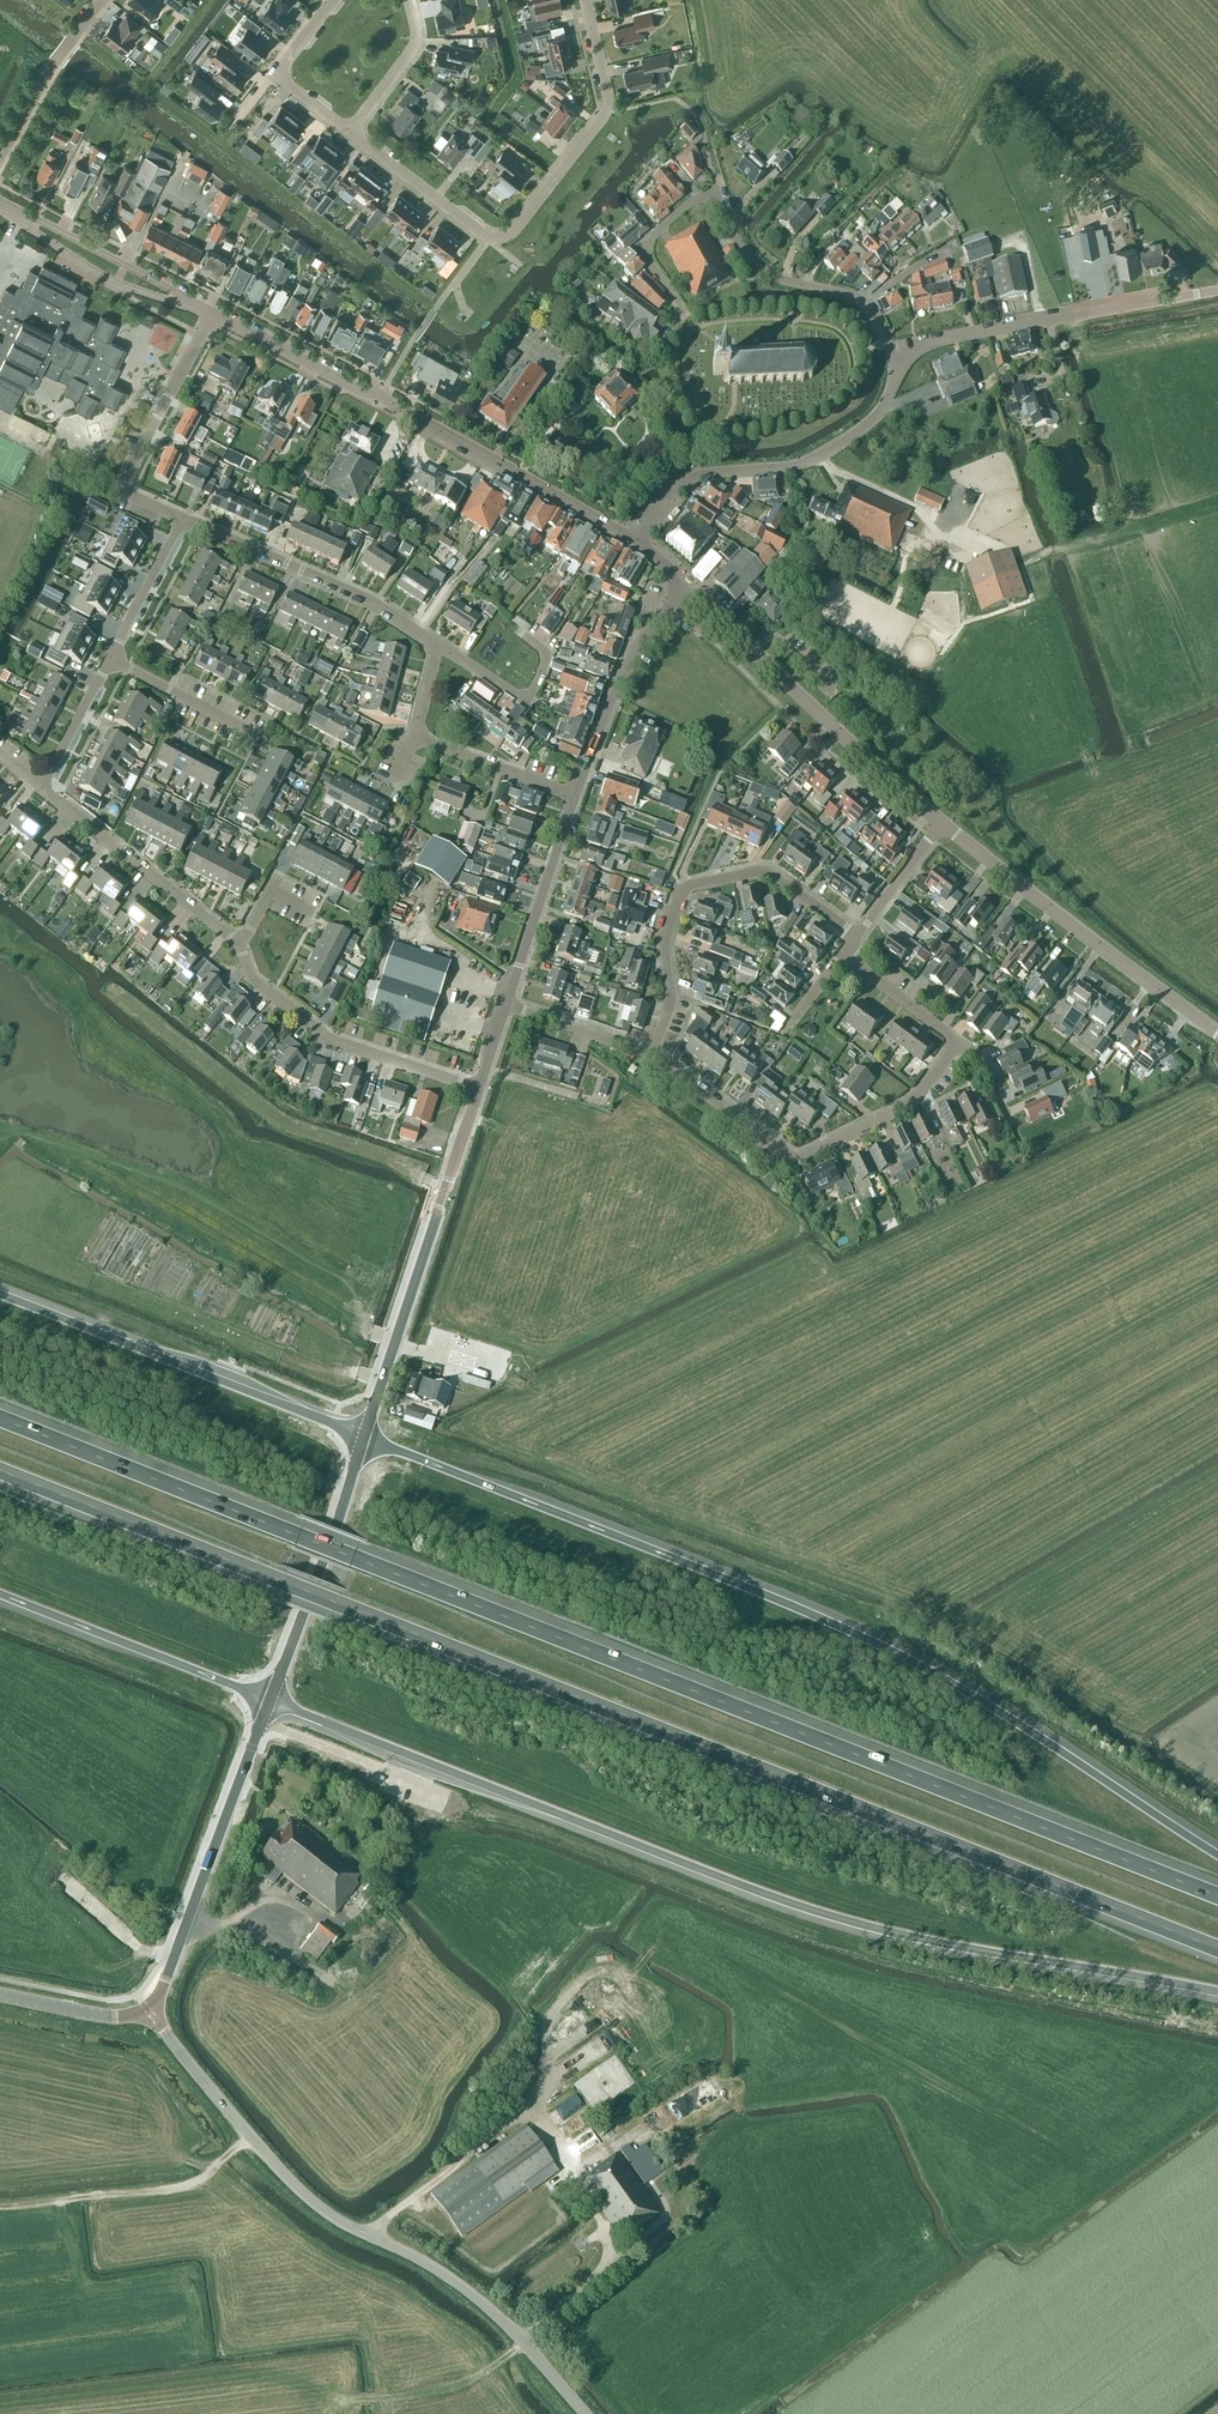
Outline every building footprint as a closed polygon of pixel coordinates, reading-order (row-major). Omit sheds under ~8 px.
[(163,3),(159,0),(129,0),(127,3),(137,10),(138,9),(151,19),(163,3)] [(179,11),(184,5),(177,0),(164,0),(179,11)] [(262,18),(282,33),(293,19),(285,13),(287,10),(289,11),(294,5),(288,0),(280,0),(276,5),(273,3),(262,18)] [(436,16),(440,32),(464,26),(461,10),(460,10),(457,0),(444,0),(441,1),(443,10),(444,10),(445,14),(436,16)] [(562,12),(559,0),(546,0),(533,3),(533,4),(534,3),(537,18),(525,21),(527,29),(548,24),(546,16),(562,12)] [(625,0),(606,0),(609,12),(626,8),(625,0)] [(191,1),(188,6),(193,10),(197,6),(191,1)] [(228,3),(219,15),(229,23),(238,12),(228,3)] [(614,31),(618,48),(641,42),(639,32),(654,28),(650,13),(634,17),(636,26),(614,31)] [(121,24),(119,28),(112,23),(101,37),(122,53),(133,39),(132,38),(141,27),(126,16),(120,24),(121,24)] [(235,44),(258,61),(270,46),(255,34),(261,27),(247,16),(240,24),(247,29),(235,44)] [(169,32),(163,39),(170,44),(175,37),(169,32)] [(547,46),(549,54),(571,49),(567,35),(552,39),(551,32),(535,35),(538,48),(547,46)] [(203,33),(184,58),(193,64),(211,40),(211,39),(206,35),(203,33)] [(515,36),(517,43),(530,41),(528,33),(515,36)] [(495,36),(486,38),(488,48),(497,46),(495,36)] [(158,40),(149,51),(158,57),(166,47),(158,40)] [(473,51),(448,45),(447,52),(437,50),(433,68),(435,68),(434,73),(436,77),(444,79),(448,76),(449,71),(467,76),(473,51)] [(221,66),(214,75),(235,91),(246,76),(229,63),(234,57),(220,46),(210,58),(221,66)] [(559,66),(574,62),(571,49),(549,54),(550,61),(543,63),(546,76),(561,73),(559,66)] [(644,69),(624,74),(628,91),(654,85),(656,93),(657,93),(656,87),(666,85),(662,70),(674,67),(670,53),(642,60),(644,69)] [(212,121),(223,106),(214,99),(219,92),(195,73),(186,85),(200,95),(191,106),(212,121)] [(524,79),(519,86),(525,91),(530,84),(524,79)] [(555,83),(549,90),(561,99),(566,92),(555,83)] [(455,95),(446,88),(439,97),(448,104),(455,95)] [(405,134),(419,115),(418,114),(423,107),(416,102),(419,98),(408,89),(398,103),(404,108),(392,124),(405,134)] [(550,101),(556,105),(550,112),(568,126),(577,115),(553,96),(550,101)] [(267,124),(278,133),(293,114),(281,105),(269,120),(263,116),(252,130),(258,135),(267,124)] [(536,118),(560,137),(568,126),(550,112),(546,118),(540,114),(536,118)] [(292,139),(304,124),(293,114),(278,133),(289,142),(280,153),(287,158),(298,144),(292,139)] [(534,121),(525,133),(532,138),(540,126),(534,121)] [(689,123),(680,130),(685,136),(687,134),(692,139),(699,134),(689,123)] [(70,139),(77,143),(82,132),(75,129),(70,139)] [(57,140),(65,144),(68,138),(63,135),(53,130),(50,137),(57,140)] [(440,135),(433,145),(440,150),(437,155),(453,168),(465,151),(467,150),(474,155),(484,143),(472,134),(465,143),(453,134),(448,141),(440,135)] [(483,140),(490,145),(494,139),(487,134),(483,140)] [(306,141),(290,161),(299,168),(303,163),(306,165),(312,170),(317,163),(332,144),(320,135),(312,145),(306,141)] [(151,142),(133,177),(134,177),(124,196),(122,196),(113,213),(140,227),(170,169),(157,163),(159,158),(155,155),(159,146),(151,142)] [(317,163),(312,170),(319,175),(321,177),(317,182),(327,189),(342,168),(335,164),(344,153),(332,144),(317,163)] [(691,148),(676,161),(693,181),(702,173),(699,157),(691,148)] [(95,149),(93,155),(97,157),(89,171),(76,163),(63,188),(64,189),(65,191),(69,193),(71,192),(74,194),(74,193),(78,195),(83,184),(90,188),(104,161),(104,160),(106,155),(95,149)] [(254,150),(249,157),(255,162),(260,155),(254,150)] [(501,169),(495,177),(498,180),(493,185),(507,197),(512,191),(513,192),(524,178),(513,169),(518,163),(502,152),(494,163),(501,169)] [(44,180),(51,183),(59,167),(51,163),(55,156),(49,153),(45,160),(37,176),(39,177),(38,178),(43,181),(44,180)] [(748,156),(737,169),(754,185),(766,172),(768,169),(772,165),(781,173),(781,174),(792,161),(783,153),(776,160),(773,157),(765,166),(751,153),(748,156)] [(193,163),(186,176),(193,180),(200,166),(193,163)] [(125,166),(116,183),(102,175),(89,201),(90,202),(90,203),(95,205),(96,205),(103,209),(114,188),(123,193),(134,171),(125,166)] [(348,169),(337,183),(344,188),(354,196),(358,191),(371,174),(360,166),(354,174),(348,169)] [(664,169),(652,179),(657,184),(653,187),(652,189),(655,192),(642,203),(659,223),(669,214),(666,211),(685,196),(664,169)] [(298,174),(295,179),(300,184),(304,179),(298,174)] [(358,191),(354,196),(365,203),(372,209),(382,195),(375,190),(381,182),(371,174),(358,191)] [(219,189),(212,202),(224,208),(231,195),(219,189)] [(930,197),(913,213),(923,223),(927,228),(944,212),(940,207),(938,205),(943,200),(935,192),(930,197)] [(620,193),(616,199),(622,206),(627,201),(620,193)] [(326,194),(315,208),(321,213),(333,199),(326,194)] [(385,212),(397,221),(410,204),(398,195),(385,212)] [(317,201),(311,197),(305,204),(312,209),(317,201)] [(815,212),(822,218),(833,205),(824,197),(813,209),(811,207),(807,212),(797,204),(787,216),(786,215),(779,222),(794,235),(815,212)] [(1113,202),(1103,207),(1104,211),(1107,217),(1118,213),(1115,207),(1113,202)] [(142,241),(167,253),(176,236),(154,225),(159,220),(160,221),(164,214),(163,214),(167,206),(161,203),(142,241)] [(397,221),(393,226),(411,239),(422,225),(416,221),(422,213),(410,204),(397,221)] [(896,216),(888,207),(881,214),(889,221),(889,222),(896,216)] [(376,209),(364,223),(372,229),(383,215),(383,214),(376,209)] [(261,210),(255,220),(272,232),(278,222),(261,210)] [(907,211),(892,225),(905,239),(920,225),(907,211)] [(625,224),(628,228),(614,240),(624,251),(638,239),(648,231),(644,226),(646,224),(638,214),(625,224)] [(883,226),(889,221),(881,214),(874,220),(878,225),(880,223),(883,226)] [(192,266),(201,249),(182,239),(185,233),(188,235),(195,220),(186,216),(176,236),(167,253),(192,266)] [(356,216),(345,232),(353,238),(365,223),(356,216)] [(204,248),(207,249),(197,268),(220,280),(230,260),(210,251),(216,240),(218,241),(226,225),(217,221),(204,248)] [(730,246),(722,251),(726,257),(721,259),(701,224),(673,239),(674,241),(665,247),(695,299),(732,278),(725,266),(737,259),(730,246)] [(890,253),(905,239),(892,225),(877,239),(890,253)] [(425,243),(436,251),(449,234),(438,226),(427,240),(421,235),(413,246),(419,251),(425,243)] [(1085,259),(1100,256),(1097,237),(1103,235),(1102,228),(1095,229),(1094,227),(1079,230),(1085,259)] [(287,233),(282,242),(292,248),(297,239),(295,238),(287,233)] [(446,259),(459,242),(449,234),(436,251),(446,259)] [(859,242),(856,246),(866,255),(867,256),(869,253),(880,264),(889,255),(868,235),(864,239),(867,242),(863,246),(859,242)] [(987,241),(962,249),(968,266),(993,258),(987,241)] [(364,247),(371,253),(375,247),(368,242),(364,247)] [(1155,244),(1148,245),(1149,251),(1141,252),(1142,257),(1141,257),(1144,272),(1166,268),(1179,257),(1170,247),(1169,247),(1168,246),(1163,251),(1162,248),(1161,242),(1155,243),(1155,244)] [(846,276),(866,255),(856,246),(849,254),(844,258),(842,256),(848,249),(841,243),(835,250),(823,262),(833,271),(836,268),(846,277),(846,276)] [(625,253),(617,244),(608,253),(616,261),(625,253)] [(912,249),(907,253),(910,258),(916,254),(912,249)] [(1116,253),(1121,277),(1141,273),(1136,249),(1116,253)] [(628,252),(627,251),(625,253),(616,261),(625,270),(624,271),(632,280),(644,267),(636,259),(637,258),(631,252),(628,252)] [(880,264),(869,253),(867,256),(866,255),(846,276),(852,281),(859,274),(857,272),(859,270),(871,282),(879,273),(876,270),(881,265),(880,264)] [(226,283),(241,291),(256,260),(248,256),(242,266),(237,263),(226,283)] [(391,256),(386,262),(392,266),(396,261),(391,256)] [(322,259),(317,267),(322,270),(327,262),(322,259)] [(994,280),(999,300),(999,301),(1026,295),(1019,259),(991,265),(994,280)] [(448,261),(439,272),(446,277),(455,266),(448,261)] [(921,270),(923,274),(924,281),(948,272),(944,262),(921,270)] [(270,281),(273,283),(280,268),(274,264),(267,279),(255,272),(244,292),(260,300),(270,281)] [(59,380),(67,383),(63,392),(79,400),(75,409),(92,417),(97,409),(99,410),(103,402),(117,409),(122,401),(124,402),(129,393),(110,383),(126,350),(110,342),(118,325),(101,316),(97,324),(80,316),(86,305),(83,303),(87,295),(74,288),(76,283),(43,266),(39,274),(30,270),(18,295),(6,289),(0,301),(0,407),(11,412),(26,383),(27,381),(35,385),(43,371),(59,380)] [(290,291),(280,286),(289,269),(282,266),(281,268),(280,268),(273,283),(275,284),(265,303),(280,311),(290,291)] [(949,271),(953,285),(963,282),(960,268),(949,271)] [(324,270),(319,278),(324,280),(328,272),(324,270)] [(631,286),(658,312),(669,302),(662,296),(665,293),(644,272),(631,286)] [(338,274),(335,279),(342,283),(345,278),(338,274)] [(908,287),(911,299),(927,296),(925,288),(924,282),(924,281),(923,274),(921,275),(912,277),(914,286),(908,287)] [(877,281),(881,284),(886,279),(883,275),(877,281)] [(982,279),(978,279),(978,282),(972,284),(976,305),(993,302),(993,301),(999,300),(994,280),(989,281),(989,280),(982,282),(982,279)] [(576,280),(568,289),(574,293),(582,284),(576,280)] [(293,318),(302,300),(301,299),(304,294),(307,288),(299,283),(293,295),(292,294),(283,313),(293,318)] [(316,307),(311,305),(321,286),(315,283),(296,320),(306,325),(316,307)] [(646,340),(652,345),(664,329),(657,324),(661,319),(614,284),(595,309),(642,345),(646,340)] [(948,284),(941,285),(931,287),(930,287),(925,288),(927,296),(929,310),(953,305),(948,284)] [(330,309),(338,294),(328,289),(320,304),(323,305),(310,328),(323,334),(333,315),(329,312),(330,309)] [(890,309),(890,310),(903,303),(897,291),(884,298),(879,301),(886,312),(890,309)] [(583,294),(579,304),(590,308),(593,298),(583,294)] [(913,313),(929,310),(927,296),(911,299),(913,313)] [(350,349),(367,317),(358,312),(352,323),(353,324),(352,327),(337,319),(327,337),(350,349)] [(383,336),(386,331),(403,340),(407,331),(403,329),(404,327),(398,323),(397,325),(386,319),(381,328),(376,337),(375,337),(364,357),(377,364),(388,344),(379,339),(383,336)] [(375,337),(366,332),(363,330),(352,350),(364,357),(375,337)] [(1008,346),(1011,358),(1038,351),(1032,331),(1013,335),(1015,344),(1008,346)] [(780,383),(782,383),(782,381),(790,381),(790,383),(792,383),(792,380),(801,380),(801,382),(803,382),(802,380),(809,377),(810,379),(811,378),(810,376),(813,370),(816,370),(816,369),(814,368),(814,361),(816,360),(816,358),(814,359),(809,354),(811,352),(809,351),(808,353),(801,351),(801,349),(799,349),(799,351),(791,351),(791,349),(789,349),(789,352),(781,352),(781,349),(779,350),(779,352),(771,352),(771,350),(769,350),(769,352),(761,353),(761,350),(759,350),(759,353),(750,353),(750,351),(748,351),(748,353),(739,354),(739,351),(737,351),(737,354),(728,354),(728,351),(726,352),(726,354),(722,354),(722,357),(725,356),(726,361),(712,361),(713,376),(723,376),(723,383),(728,383),(728,386),(729,385),(729,383),(738,383),(738,385),(740,385),(740,383),(749,382),(749,385),(751,385),(751,382),(760,382),(760,384),(762,384),(762,382),(770,381),(770,384),(772,384),(772,381),(780,381),(780,383)] [(972,393),(970,388),(974,387),(967,370),(964,371),(957,355),(932,365),(939,382),(936,383),(943,400),(947,398),(949,403),(972,393)] [(1007,355),(994,358),(998,376),(1016,372),(1014,365),(1010,367),(1007,355)] [(451,384),(458,372),(429,356),(418,375),(435,385),(430,393),(450,404),(458,389),(451,384)] [(231,392),(236,395),(248,371),(232,362),(230,365),(217,358),(208,376),(221,383),(219,386),(224,388),(222,391),(229,395),(231,392)] [(478,415),(506,434),(544,379),(530,369),(528,371),(523,367),(505,393),(503,391),(498,398),(500,399),(496,405),(488,400),(478,415)] [(632,390),(616,374),(592,396),(615,420),(643,393),(636,385),(632,390)] [(999,377),(1002,387),(1009,385),(1006,375),(999,377)] [(553,395),(562,402),(572,387),(564,381),(558,390),(557,389),(553,395)] [(1021,411),(1024,420),(1031,417),(1035,427),(1046,423),(1047,425),(1051,427),(1057,425),(1059,421),(1057,416),(1053,413),(1050,414),(1044,395),(1035,398),(1030,384),(1014,390),(1019,404),(1026,401),(1029,409),(1021,411)] [(278,411),(287,394),(273,386),(269,393),(263,390),(258,400),(272,408),(268,415),(274,418),(278,411)] [(195,402),(208,408),(214,396),(201,390),(195,402)] [(286,428),(280,425),(274,436),(285,442),(296,421),(310,429),(316,419),(311,416),(315,408),(301,400),(294,415),(293,414),(286,428)] [(228,413),(239,419),(245,408),(233,402),(228,413)] [(200,421),(188,414),(181,426),(204,438),(207,433),(200,430),(200,431),(196,429),(200,421)] [(274,436),(280,425),(268,418),(262,430),(274,436)] [(201,444),(204,438),(181,426),(174,438),(187,445),(192,437),(195,439),(195,440),(201,444)] [(365,456),(370,459),(379,443),(351,427),(342,443),(347,446),(341,456),(344,458),(329,485),(358,501),(377,468),(363,460),(365,456)] [(229,451),(223,462),(240,470),(245,459),(229,451)] [(200,460),(213,466),(217,459),(204,452),(200,460)] [(180,459),(167,453),(161,466),(185,477),(188,471),(181,468),(181,466),(178,465),(180,459)] [(194,472),(207,478),(213,467),(200,460),(194,472)] [(182,482),(185,477),(161,466),(155,478),(168,485),(172,476),(176,478),(176,479),(182,482)] [(399,487),(406,491),(410,485),(455,510),(466,492),(420,466),(414,478),(406,474),(399,487)] [(206,479),(188,471),(185,477),(182,482),(182,483),(201,491),(206,479)] [(508,499),(513,502),(520,490),(496,477),(490,488),(481,483),(482,480),(475,476),(468,489),(474,493),(461,516),(481,528),(489,533),(505,506),(504,505),(508,499)] [(754,501),(779,499),(778,490),(777,477),(752,479),(754,501)] [(709,479),(696,496),(719,513),(729,521),(733,516),(726,511),(725,513),(724,512),(721,510),(722,509),(728,500),(739,508),(739,507),(744,500),(747,497),(735,488),(730,495),(709,479)] [(202,493),(209,496),(215,483),(208,480),(202,493)] [(217,494),(210,508),(225,515),(232,500),(224,497),(230,484),(223,481),(217,494)] [(839,529),(891,553),(910,512),(847,483),(842,495),(841,494),(835,509),(814,500),(808,512),(840,526),(839,529)] [(167,486),(164,491),(169,494),(173,488),(167,486)] [(944,500),(919,489),(914,502),(939,513),(944,500)] [(245,491),(240,504),(232,500),(225,515),(239,521),(251,494),(245,491)] [(501,522),(493,534),(499,538),(507,526),(510,522),(521,528),(522,526),(537,500),(520,491),(501,522)] [(256,496),(251,494),(239,521),(250,526),(257,511),(250,509),(256,496)] [(92,497),(87,507),(96,512),(101,502),(92,497)] [(727,531),(731,524),(695,498),(685,511),(708,529),(713,521),(727,531)] [(744,500),(739,507),(743,510),(748,503),(744,500)] [(532,529),(522,543),(523,544),(526,546),(532,537),(533,537),(534,535),(536,531),(540,534),(546,524),(555,511),(537,501),(524,523),(532,529)] [(266,516),(257,511),(250,526),(268,533),(274,519),(279,506),(272,502),(266,516)] [(775,532),(785,512),(774,507),(764,526),(775,532)] [(555,511),(546,524),(555,530),(564,516),(555,511)] [(308,512),(301,526),(300,529),(294,526),(286,542),(300,548),(307,531),(314,515),(308,512)] [(435,513),(429,523),(437,527),(440,523),(443,517),(435,513)] [(313,553),(320,537),(311,533),(312,531),(313,531),(319,517),(314,515),(307,531),(300,548),(313,553)] [(689,515),(665,542),(690,564),(716,533),(712,530),(710,532),(689,515)] [(555,530),(546,545),(560,553),(577,524),(564,516),(555,530)] [(121,544),(138,553),(139,554),(146,540),(134,534),(138,525),(123,517),(111,539),(121,544)] [(989,543),(996,531),(981,521),(973,532),(989,543)] [(79,524),(72,538),(79,542),(81,543),(88,529),(86,528),(79,524)] [(328,537),(333,540),(334,540),(340,527),(333,524),(328,537)] [(363,524),(360,531),(368,535),(366,538),(373,542),(379,531),(371,528),(363,524)] [(559,556),(571,563),(590,531),(578,524),(559,556)] [(766,530),(756,525),(750,537),(760,542),(766,530)] [(339,565),(346,549),(337,545),(339,542),(339,543),(345,529),(340,527),(334,540),(333,540),(332,543),(333,543),(326,559),(339,565)] [(580,568),(599,536),(590,531),(571,563),(580,568)] [(735,602),(753,582),(763,571),(764,572),(781,554),(788,541),(768,531),(762,544),(749,558),(743,552),(714,582),(735,602)] [(361,535),(353,532),(348,543),(356,546),(361,535)] [(451,546),(454,539),(443,534),(439,540),(451,546)] [(532,537),(526,546),(534,551),(541,540),(537,538),(534,535),(533,537),(532,537)] [(326,559),(333,543),(332,543),(320,537),(313,553),(326,559)] [(387,538),(379,551),(384,555),(393,542),(387,538)] [(591,577),(596,570),(611,544),(601,538),(585,564),(591,567),(587,575),(591,577)] [(139,555),(139,554),(138,553),(121,544),(111,539),(100,562),(115,570),(119,561),(132,567),(139,555)] [(415,547),(405,540),(399,550),(409,557),(415,547)] [(383,557),(373,572),(385,580),(395,565),(387,560),(390,556),(391,557),(398,545),(393,541),(393,542),(384,555),(383,557)] [(719,554),(729,563),(740,550),(730,543),(719,554)] [(601,578),(604,580),(611,566),(612,567),(622,550),(611,544),(596,570),(591,577),(599,582),(601,578)] [(361,564),(373,572),(383,557),(370,549),(361,564)] [(616,573),(613,579),(617,581),(633,555),(624,550),(612,571),(616,573)] [(982,613),(1027,597),(1011,551),(966,567),(982,613)] [(228,566),(203,552),(195,567),(213,577),(218,566),(226,571),(228,566)] [(77,555),(73,562),(87,569),(91,562),(77,555)] [(631,589),(646,563),(633,555),(617,581),(631,589)] [(479,562),(463,582),(472,589),(488,569),(479,562)] [(557,573),(562,577),(568,567),(563,563),(557,573)] [(108,583),(113,574),(95,565),(90,574),(93,576),(86,588),(114,603),(121,589),(108,583)] [(437,566),(430,577),(442,584),(449,574),(437,566)] [(220,581),(213,577),(195,567),(187,583),(205,592),(210,582),(218,586),(220,581)] [(397,588),(421,604),(433,587),(408,571),(397,588)] [(245,605),(250,607),(254,599),(263,581),(247,573),(238,592),(249,597),(245,605)] [(596,589),(601,591),(606,581),(601,579),(596,589)] [(278,588),(263,581),(254,599),(264,604),(261,612),(266,615),(278,588)] [(608,595),(611,590),(613,591),(615,586),(606,581),(601,591),(608,595)] [(212,596),(205,592),(187,583),(178,598),(196,608),(202,597),(210,601),(212,596)] [(624,603),(629,593),(615,586),(613,591),(611,590),(608,595),(624,603)] [(745,595),(753,603),(760,595),(752,587),(745,595)] [(107,616),(114,603),(86,588),(81,597),(77,595),(70,608),(89,618),(94,610),(107,616)] [(46,589),(42,597),(51,601),(54,594),(46,589)] [(547,605),(552,609),(564,593),(558,589),(547,605)] [(293,628),(296,620),(305,601),(289,594),(280,612),(291,617),(288,625),(293,628)] [(768,596),(757,607),(774,623),(785,611),(768,596)] [(42,597),(38,605),(46,610),(51,601),(42,597)] [(308,635),(312,627),(321,609),(305,601),(296,620),(307,625),(303,633),(308,635)] [(474,628),(480,632),(488,620),(482,616),(480,618),(456,603),(445,620),(469,635),(474,628)] [(482,613),(491,619),(497,611),(488,605),(482,613)] [(614,638),(623,641),(634,613),(620,608),(611,633),(616,635),(614,638)] [(327,635),(336,616),(321,609),(312,627),(322,632),(318,640),(323,642),(327,635)] [(198,625),(172,611),(164,627),(182,636),(187,626),(195,630),(198,625)] [(539,627),(549,634),(559,621),(549,614),(539,627)] [(88,652),(95,638),(83,632),(87,623),(72,615),(60,637),(88,652)] [(339,650),(352,624),(336,616),(327,635),(338,640),(334,648),(339,650)] [(609,639),(610,636),(606,635),(610,624),(597,619),(594,626),(589,639),(603,644),(607,645),(609,639)] [(264,627),(256,623),(250,636),(258,640),(264,627)] [(566,625),(558,639),(564,643),(562,649),(568,650),(569,646),(571,643),(577,631),(566,625)] [(182,636),(164,627),(156,642),(174,652),(179,641),(187,645),(189,640),(182,636)] [(580,628),(574,642),(584,647),(591,633),(580,628)] [(352,645),(360,649),(367,635),(359,631),(352,645)] [(81,665),(88,652),(60,637),(53,650),(51,648),(45,659),(63,668),(68,659),(81,665)] [(616,661),(622,644),(609,639),(607,645),(603,644),(599,654),(616,661)] [(208,640),(195,666),(210,674),(220,656),(209,650),(213,643),(208,640)] [(31,645),(26,653),(39,660),(43,652),(31,645)] [(374,655),(373,660),(381,662),(401,667),(405,650),(386,645),(383,657),(374,655)] [(575,645),(573,652),(586,657),(588,649),(575,645)] [(228,651),(224,648),(220,656),(210,674),(225,682),(235,664),(224,658),(228,651)] [(562,649),(560,656),(570,657),(572,650),(568,650),(565,649),(562,649)] [(311,655),(301,650),(295,662),(305,667),(311,655)] [(244,659),(239,656),(235,664),(225,682),(241,690),(250,672),(240,666),(244,659)] [(580,663),(577,669),(584,671),(608,681),(614,665),(590,656),(586,665),(580,663)] [(283,665),(270,658),(267,663),(281,670),(283,665)] [(553,661),(550,669),(563,674),(559,687),(598,701),(605,684),(587,677),(582,676),(584,671),(577,669),(567,665),(566,666),(553,661)] [(401,667),(381,662),(378,674),(370,672),(369,677),(377,679),(397,684),(401,667)] [(267,704),(277,686),(276,686),(280,679),(276,677),(272,684),(266,680),(270,673),(265,670),(252,696),(267,704)] [(301,680),(307,684),(312,675),(305,671),(301,680)] [(40,682),(37,687),(45,691),(63,700),(71,685),(53,675),(47,686),(40,682)] [(285,681),(280,678),(280,679),(276,686),(277,686),(267,704),(282,712),(292,694),(281,688),(285,681)] [(377,679),(374,690),(366,688),(364,694),(373,696),(393,701),(397,684),(377,679)] [(471,690),(486,701),(493,690),(478,680),(471,690)] [(319,693),(326,696),(332,685),(325,682),(319,693)] [(301,689),(296,686),(292,694),(282,712),(298,720),(307,702),(297,696),(301,689)] [(45,691),(39,701),(32,697),(29,702),(37,706),(55,716),(63,700),(45,691)] [(356,694),(349,692),(345,703),(352,705),(356,694)] [(149,705),(128,694),(121,708),(142,719),(144,716),(148,708),(158,714),(161,708),(150,702),(149,705)] [(460,707),(482,723),(491,711),(468,694),(460,707)] [(555,706),(552,713),(566,719),(566,718),(568,719),(569,718),(590,727),(598,702),(577,694),(570,712),(564,710),(555,706)] [(393,701),(373,696),(370,707),(361,705),(360,711),(388,718),(393,701)] [(334,716),(323,711),(327,703),(322,700),(309,726),(324,734),(334,716)] [(166,705),(161,716),(168,719),(173,709),(166,705)] [(24,713),(21,718),(29,722),(47,731),(55,716),(37,706),(31,717),(24,713)] [(513,727),(524,711),(516,706),(509,716),(502,711),(498,716),(491,711),(482,723),(504,739),(513,727)] [(144,716),(142,719),(121,708),(114,722),(135,733),(141,722),(151,727),(154,722),(144,716)] [(334,716),(324,734),(340,742),(349,724),(339,719),(343,711),(338,709),(334,716)] [(358,719),(353,717),(349,724),(340,742),(355,751),(365,733),(354,727),(358,719)] [(561,724),(555,739),(562,741),(581,749),(590,728),(568,719),(566,718),(566,719),(563,725),(561,724)] [(619,769),(644,780),(665,733),(636,720),(625,746),(625,747),(621,758),(623,759),(619,769)] [(39,746),(47,731),(29,722),(23,732),(16,728),(13,733),(39,746)] [(534,728),(526,723),(521,729),(530,735),(531,733),(534,728)] [(536,725),(534,728),(531,733),(546,743),(551,734),(536,725)] [(513,727),(504,739),(519,749),(520,747),(526,751),(533,742),(513,727)] [(129,743),(108,732),(101,746),(122,757),(123,755),(128,746),(138,752),(141,747),(130,741),(129,743)] [(799,765),(791,758),(800,747),(783,733),(769,750),(785,764),(779,770),(788,778),(799,765)] [(562,741),(558,750),(577,759),(581,749),(562,741)] [(173,772),(171,770),(182,749),(168,742),(157,763),(168,769),(162,780),(168,782),(173,772)] [(123,755),(122,757),(101,746),(94,760),(115,771),(116,768),(121,760),(131,765),(134,760),(123,755)] [(182,749),(171,770),(173,772),(181,776),(176,787),(181,789),(187,779),(184,777),(195,756),(182,749)] [(293,761),(273,750),(266,763),(287,774),(287,773),(291,766),(300,770),(303,765),(294,760),(293,761)] [(312,762),(320,766),(326,756),(318,752),(312,762)] [(198,784),(209,763),(195,756),(184,777),(187,779),(195,783),(189,794),(195,797),(200,786),(198,784)] [(116,768),(115,771),(94,760),(87,773),(108,784),(109,782),(114,774),(124,779),(127,774),(116,768)] [(212,791),(223,771),(209,763),(198,784),(200,786),(208,790),(203,801),(208,804),(214,792),(212,791)] [(296,778),(287,773),(287,774),(266,763),(259,776),(280,787),(281,786),(285,778),(293,783),(296,778)] [(807,784),(813,789),(828,771),(819,763),(807,776),(802,772),(793,782),(802,790),(807,784)] [(133,769),(130,775),(137,779),(140,773),(133,769)] [(149,769),(145,776),(151,779),(155,772),(149,769)] [(826,793),(838,779),(828,771),(813,789),(819,794),(814,800),(823,808),(832,797),(826,793)] [(109,782),(108,784),(87,773),(79,787),(101,798),(107,787),(117,793),(120,787),(109,782)] [(325,774),(321,780),(329,785),(333,779),(325,774)] [(637,796),(634,795),(637,787),(637,785),(608,775),(601,796),(633,807),(637,796)] [(281,786),(280,787),(259,776),(252,789),(273,800),(274,798),(278,791),(286,796),(289,790),(281,786)] [(324,818),(322,822),(330,826),(336,815),(340,806),(339,806),(350,785),(337,778),(326,799),(335,803),(330,812),(326,820),(324,818)] [(453,779),(451,781),(451,783),(441,780),(433,801),(434,802),(432,808),(447,814),(449,807),(460,811),(468,790),(459,786),(460,785),(460,783),(459,781),(457,779),(455,779),(453,779)] [(306,783),(303,789),(310,792),(313,787),(306,783)] [(127,784),(124,789),(130,793),(133,787),(127,784)] [(508,797),(517,800),(514,808),(536,816),(543,796),(523,789),(522,794),(510,790),(511,788),(502,784),(495,804),(504,807),(508,797)] [(350,785),(339,806),(340,806),(348,810),(343,819),(348,822),(353,813),(351,812),(363,791),(350,785)] [(637,787),(634,795),(637,796),(641,797),(644,789),(637,787)] [(280,808),(283,803),(274,798),(273,800),(252,789),(245,801),(266,812),(267,811),(271,804),(280,808)] [(121,790),(116,799),(123,803),(128,793),(121,790)] [(157,790),(154,797),(158,799),(162,793),(157,790)] [(136,803),(125,824),(139,831),(150,810),(148,808),(139,804),(145,793),(140,791),(134,802),(136,803)] [(363,791),(351,812),(353,813),(360,817),(356,826),(361,828),(366,820),(364,819),(375,798),(363,791)] [(659,805),(673,811),(678,796),(665,791),(659,805)] [(834,820),(841,813),(847,818),(862,799),(853,791),(841,805),(836,800),(825,813),(834,820)] [(708,825),(725,833),(734,813),(722,807),(726,798),(714,793),(708,807),(715,810),(708,825)] [(85,794),(80,804),(97,813),(102,803),(85,794)] [(153,838),(164,817),(161,815),(153,811),(158,800),(153,798),(148,808),(150,810),(139,831),(153,838)] [(375,798),(364,819),(366,820),(373,824),(369,832),(374,835),(378,837),(382,828),(379,826),(378,825),(388,805),(375,798)] [(860,821),(872,808),(862,799),(847,818),(853,823),(848,829),(857,837),(866,826),(860,821)] [(595,815),(620,823),(623,816),(614,813),(617,805),(600,800),(595,815)] [(267,811),(266,812),(245,801),(238,814),(245,818),(241,825),(251,830),(255,823),(259,826),(264,816),(273,821),(276,816),(267,811)] [(750,809),(746,818),(734,813),(725,833),(741,841),(751,820),(755,812),(759,803),(754,801),(751,810),(750,809)] [(298,802),(294,809),(299,812),(303,805),(298,802)] [(796,809),(786,802),(774,819),(784,826),(796,809)] [(195,809),(184,803),(180,809),(192,815),(195,809)] [(161,815),(164,817),(153,838),(166,845),(177,824),(174,822),(166,818),(172,808),(167,805),(161,815)] [(498,812),(506,815),(508,809),(500,806),(498,812)] [(19,835),(34,816),(22,807),(10,822),(4,818),(0,823),(0,835),(2,837),(10,828),(19,835)] [(185,815),(180,812),(174,822),(177,824),(166,845),(180,852),(191,831),(180,825),(185,815)] [(759,848),(772,819),(755,812),(751,820),(741,841),(759,848)] [(509,830),(529,837),(534,820),(514,813),(509,830)] [(796,813),(792,819),(796,822),(799,821),(802,817),(796,813)] [(46,826),(34,816),(19,835),(29,843),(21,852),(30,859),(40,846),(34,841),(46,826)] [(201,827),(208,831),(213,820),(206,816),(201,827)] [(586,842),(608,849),(616,824),(595,817),(586,842)] [(860,839),(875,852),(896,828),(886,820),(875,833),(869,829),(860,839)] [(486,823),(481,838),(485,840),(486,840),(523,853),(528,839),(508,832),(508,833),(503,831),(496,835),(489,832),(492,825),(486,823)] [(236,830),(223,824),(218,832),(232,839),(236,830)] [(340,824),(336,830),(342,833),(345,827),(340,824)] [(460,847),(472,852),(481,829),(469,825),(460,847)] [(298,827),(289,843),(296,847),(305,830),(298,827)] [(625,827),(620,841),(644,849),(648,835),(625,827)] [(894,850),(905,836),(896,828),(876,852),(882,857),(881,857),(890,865),(892,863),(897,866),(904,858),(894,850)] [(281,829),(277,836),(284,839),(288,832),(281,829)] [(315,851),(304,871),(317,878),(328,857),(326,856),(319,853),(323,844),(324,844),(330,831),(325,829),(318,841),(314,850),(315,851)] [(787,855),(783,860),(795,868),(807,851),(806,850),(810,844),(804,840),(806,838),(795,830),(787,841),(794,846),(787,855)] [(302,844),(291,865),(304,871),(315,851),(314,850),(306,846),(311,837),(305,834),(301,844),(302,844)] [(196,848),(185,868),(199,876),(210,854),(207,853),(199,849),(205,838),(199,835),(193,847),(196,848)] [(49,859),(59,867),(74,848),(61,838),(49,853),(44,849),(33,862),(42,868),(49,859)] [(847,838),(842,845),(847,848),(852,842),(847,838)] [(415,867),(448,887),(465,860),(432,840),(415,867)] [(212,883),(223,861),(221,860),(225,852),(217,848),(218,845),(213,842),(207,853),(210,854),(199,876),(212,883)] [(861,851),(854,844),(849,850),(856,857),(861,851)] [(381,845),(378,852),(386,856),(390,849),(381,845)] [(502,850),(503,848),(495,846),(491,858),(494,859),(518,867),(522,857),(502,850)] [(86,858),(74,848),(59,867),(68,874),(61,884),(69,890),(79,877),(74,873),(86,858)] [(624,858),(620,857),(611,854),(605,855),(584,848),(580,862),(610,872),(612,868),(614,861),(618,863),(623,864),(624,858)] [(807,851),(795,868),(806,876),(816,862),(823,867),(831,855),(820,848),(814,856),(807,851)] [(221,860),(223,861),(212,883),(226,890),(237,868),(234,867),(226,863),(232,852),(226,849),(225,852),(221,860)] [(328,857),(317,878),(329,885),(338,869),(340,864),(339,863),(332,859),(336,852),(330,849),(326,856),(328,857)] [(338,869),(329,885),(342,892),(349,895),(350,895),(360,875),(353,871),(344,866),(349,857),(344,855),(339,863),(340,864),(338,869)] [(240,856),(234,867),(237,868),(226,890),(240,897),(251,876),(240,870),(245,859),(240,856)] [(488,857),(483,870),(485,871),(484,873),(493,876),(493,877),(500,879),(500,877),(513,881),(518,867),(494,859),(491,858),(488,857)] [(828,888),(840,896),(852,879),(845,874),(851,866),(840,858),(832,869),(838,874),(828,888)] [(860,868),(863,864),(857,859),(853,864),(860,868)] [(467,861),(464,871),(469,873),(473,863),(467,861)] [(471,872),(480,874),(482,866),(473,863),(471,872)] [(863,864),(860,868),(866,873),(869,868),(863,864)] [(92,887),(102,894),(116,875),(104,866),(92,881),(86,877),(76,889),(84,896),(92,887)] [(598,872),(578,866),(573,881),(593,888),(598,872)] [(924,895),(929,889),(936,894),(950,876),(939,868),(928,882),(922,877),(914,887),(924,895)] [(651,876),(649,884),(661,888),(665,874),(656,871),(654,878),(651,876)] [(402,882),(415,890),(420,882),(409,874),(402,882)] [(501,905),(506,889),(461,874),(458,884),(475,889),(476,886),(480,887),(477,897),(501,905)] [(117,900),(129,885),(116,875),(102,894),(111,902),(104,911),(112,918),(122,905),(117,900)] [(865,876),(859,884),(852,879),(840,896),(851,904),(861,890),(867,894),(875,883),(865,876)] [(950,898),(960,884),(950,876),(936,894),(942,900),(938,905),(950,915),(958,904),(950,898)] [(363,877),(359,885),(367,889),(371,881),(363,877)] [(612,877),(607,891),(618,894),(623,880),(612,877)] [(253,880),(251,885),(257,888),(260,884),(253,880)] [(593,888),(573,881),(568,897),(588,903),(593,888)] [(755,925),(752,911),(762,909),(757,888),(742,891),(746,912),(739,913),(742,928),(755,925)] [(625,890),(612,930),(629,936),(633,923),(640,926),(646,910),(639,908),(643,894),(639,892),(638,894),(625,890)] [(58,894),(54,900),(60,904),(64,899),(58,894)] [(604,908),(616,912),(620,898),(609,894),(604,908)] [(594,905),(588,903),(568,897),(563,913),(583,919),(585,910),(592,912),(594,905)] [(700,902),(694,917),(714,925),(721,927),(724,918),(729,920),(733,908),(727,905),(729,900),(720,897),(718,902),(715,908),(700,902)] [(765,901),(770,922),(785,919),(780,898),(765,901)] [(476,934),(476,933),(490,938),(499,910),(467,899),(463,909),(462,909),(456,927),(476,934)] [(975,906),(969,901),(954,921),(963,927),(969,919),(980,926),(993,909),(980,900),(975,906)] [(129,921),(138,929),(153,910),(141,901),(129,916),(123,911),(113,924),(121,931),(129,921)] [(908,909),(898,922),(916,934),(921,927),(929,933),(933,927),(937,922),(925,913),(921,919),(908,909)] [(153,935),(165,920),(153,910),(138,929),(148,937),(141,946),(149,953),(159,940),(153,935)] [(388,922),(406,929),(411,917),(393,910),(388,922)] [(40,912),(34,920),(43,928),(49,920),(40,912)] [(938,919),(945,924),(949,919),(942,914),(938,919)] [(781,929),(787,933),(798,919),(792,915),(781,929)] [(793,927),(799,932),(808,920),(802,916),(793,927)] [(611,923),(596,918),(592,928),(607,934),(611,923)] [(991,928),(982,940),(980,939),(974,946),(981,952),(987,944),(988,945),(993,938),(1004,947),(1018,929),(1006,920),(997,933),(991,928)] [(698,924),(693,938),(712,946),(710,952),(732,960),(733,961),(741,964),(744,956),(736,953),(735,953),(719,947),(721,941),(720,941),(715,939),(718,931),(698,924)] [(817,924),(808,937),(825,949),(834,937),(817,924)] [(349,936),(329,925),(322,938),(343,949),(343,948),(347,941),(356,945),(359,940),(350,935),(349,936)] [(94,928),(92,931),(99,937),(101,934),(94,928)] [(566,928),(561,942),(587,950),(589,945),(581,943),(578,942),(581,933),(566,928)] [(754,938),(752,929),(744,930),(746,940),(754,938)] [(102,935),(97,941),(105,947),(109,941),(107,939),(108,939),(110,936),(105,932),(102,935)] [(165,957),(175,964),(190,946),(177,936),(171,943),(166,939),(150,960),(158,966),(165,957)] [(906,946),(893,937),(884,950),(901,962),(910,950),(917,955),(922,949),(911,940),(906,946)] [(343,949),(322,938),(315,951),(336,962),(337,961),(341,953),(349,958),(352,953),(343,948),(343,949)] [(782,941),(777,948),(784,953),(795,961),(797,963),(802,957),(803,957),(805,957),(806,957),(816,964),(825,952),(808,939),(802,947),(797,943),(793,949),(782,941)] [(561,942),(557,955),(578,962),(583,964),(586,955),(587,950),(561,942)] [(367,1023),(424,1042),(428,1031),(450,962),(394,944),(371,1012),(367,1023)] [(1008,952),(997,966),(1001,970),(1012,979),(1021,968),(1028,973),(1042,954),(1030,944),(1024,952),(1018,948),(1013,955),(1012,956),(1008,952)] [(190,971),(202,955),(190,946),(175,964),(185,972),(177,981),(185,988),(196,975),(190,971)] [(944,946),(933,961),(939,965),(930,977),(943,987),(957,968),(950,962),(956,955),(944,946)] [(922,950),(917,957),(925,963),(930,956),(922,950)] [(337,961),(336,962),(315,951),(308,964),(329,975),(330,973),(334,966),(343,971),(345,965),(337,961)] [(790,969),(795,961),(784,953),(778,961),(781,963),(772,976),(795,993),(804,980),(790,969)] [(599,954),(595,967),(602,970),(606,957),(599,954)] [(640,958),(626,954),(620,971),(630,974),(627,986),(642,990),(649,968),(637,965),(640,958)] [(131,959),(130,960),(136,965),(137,964),(140,961),(133,956),(131,959)] [(716,971),(726,975),(729,967),(699,956),(694,970),(714,978),(716,971)] [(1045,986),(1052,991),(1066,972),(1054,963),(1042,978),(1036,974),(1025,989),(1036,997),(1045,986)] [(194,994),(207,1004),(221,986),(214,980),(219,973),(208,964),(197,978),(203,983),(194,994)] [(330,973),(329,975),(308,964),(301,977),(322,988),(327,979),(336,983),(339,978),(330,973)] [(587,965),(584,972),(599,977),(602,970),(595,967),(587,965)] [(739,972),(757,978),(759,971),(742,965),(739,972)] [(971,984),(976,988),(985,976),(973,968),(968,975),(961,970),(947,989),(959,999),(971,984)] [(567,976),(552,971),(547,985),(574,994),(579,995),(581,990),(568,986),(568,985),(565,984),(567,976)] [(599,978),(578,971),(575,979),(589,984),(589,986),(595,988),(599,978)] [(699,977),(693,992),(696,993),(704,996),(701,1003),(705,1004),(724,1011),(728,1013),(733,1000),(729,998),(728,998),(724,996),(727,988),(719,985),(699,977)] [(766,984),(762,990),(786,1008),(795,995),(778,982),(773,989),(766,984)] [(1068,997),(1077,1003),(1070,1013),(1061,1025),(1067,1030),(1064,1035),(1070,1039),(1077,1028),(1088,1014),(1100,998),(1078,982),(1068,997)] [(338,983),(329,1000),(338,1005),(347,988),(338,983)] [(572,999),(574,994),(547,985),(543,999),(558,1004),(561,995),(572,999)] [(599,985),(597,991),(606,994),(608,988),(599,985)] [(986,985),(982,990),(987,994),(991,989),(986,985)] [(232,1005),(223,1016),(235,1026),(237,1024),(243,1029),(246,1025),(247,1026),(255,1016),(248,1010),(250,1008),(242,1002),(248,996),(236,986),(230,994),(225,1000),(232,1005)] [(754,986),(749,993),(764,1004),(769,998),(754,986)] [(616,990),(612,1004),(632,1010),(627,1025),(642,1030),(649,1008),(638,1004),(640,997),(616,990)] [(972,1019),(967,1025),(980,1034),(993,1017),(985,1011),(988,1007),(983,1003),(986,999),(980,995),(966,1014),(972,1019)] [(594,1001),(581,997),(577,1009),(590,1013),(594,1001)] [(1102,999),(1089,1016),(1097,1023),(1090,1032),(1097,1037),(1102,1030),(1108,1035),(1123,1015),(1102,999)] [(169,1001),(164,1007),(170,1012),(175,1005),(169,1001)] [(223,1002),(217,1009),(224,1015),(230,1006),(224,1002),(224,1001),(224,1002),(223,1002)] [(846,1023),(857,1031),(870,1014),(866,1011),(870,1007),(862,1001),(846,1023)] [(777,1009),(772,1015),(781,1023),(786,1017),(777,1009)] [(686,1050),(698,1059),(712,1040),(704,1034),(715,1018),(704,1010),(685,1035),(693,1041),(686,1050)] [(874,1016),(870,1014),(857,1031),(868,1040),(884,1018),(877,1012),(874,1016)] [(246,1045),(258,1055),(273,1037),(265,1031),(271,1025),(259,1015),(248,1029),(255,1034),(246,1045)] [(996,1041),(1006,1028),(1011,1032),(1017,1024),(1006,1015),(1003,1020),(996,1015),(983,1032),(996,1041)] [(728,1028),(734,1032),(741,1023),(733,1020),(728,1028)] [(888,1037),(899,1046),(911,1029),(900,1020),(888,1037)] [(743,1024),(734,1036),(741,1042),(750,1030),(743,1024)] [(1131,1026),(1116,1046),(1135,1059),(1152,1036),(1140,1027),(1137,1031),(1131,1026)] [(247,1029),(241,1036),(247,1040),(252,1034),(247,1029)] [(910,1054),(923,1037),(911,1029),(899,1046),(910,1054)] [(1134,1060),(1133,1062),(1136,1064),(1148,1074),(1154,1066),(1153,1065),(1154,1064),(1173,1052),(1152,1036),(1135,1059),(1134,1060)] [(722,1037),(717,1044),(712,1040),(698,1059),(709,1068),(723,1049),(723,1048),(728,1042),(722,1037)] [(934,1045),(923,1037),(910,1054),(921,1062),(934,1045)] [(288,1038),(273,1058),(279,1063),(275,1068),(288,1078),(300,1084),(306,1064),(295,1054),(300,1048),(288,1038)] [(748,1038),(744,1045),(748,1048),(753,1041),(748,1038)] [(1095,1051),(1101,1056),(1111,1043),(1105,1038),(1095,1051)] [(537,1042),(535,1049),(539,1050),(535,1062),(537,1063),(536,1063),(550,1068),(550,1067),(559,1070),(561,1065),(562,1065),(561,1068),(569,1070),(573,1056),(566,1053),(567,1049),(542,1041),(541,1043),(537,1042)] [(1019,1056),(1029,1051),(1024,1041),(1009,1048),(1012,1054),(997,1061),(1004,1075),(1024,1066),(1019,1056)] [(754,1056),(742,1047),(735,1057),(728,1067),(739,1075),(754,1056)] [(721,1076),(728,1067),(735,1057),(723,1049),(709,1068),(721,1076)] [(801,1050),(795,1059),(799,1063),(806,1054),(801,1050)] [(1107,1050),(1099,1061),(1105,1065),(1113,1054),(1107,1050)] [(762,1054),(758,1060),(754,1056),(739,1075),(751,1084),(758,1074),(764,1078),(769,1072),(775,1063),(769,1059),(762,1054)] [(585,1059),(576,1056),(572,1070),(574,1071),(580,1073),(585,1059)] [(343,1078),(323,1071),(326,1063),(312,1058),(306,1074),(314,1077),(309,1090),(324,1095),(329,1082),(340,1086),(343,1078)] [(628,1071),(633,1074),(637,1070),(632,1066),(628,1071)] [(1025,1092),(1047,1082),(1041,1070),(1032,1074),(1028,1066),(1008,1075),(1015,1089),(1022,1086),(1025,1092)] [(875,1080),(858,1067),(849,1079),(866,1091),(875,1080)] [(344,1102),(359,1107),(366,1085),(357,1082),(360,1074),(346,1069),(343,1078),(340,1086),(348,1089),(344,1102)] [(574,1071),(572,1078),(578,1080),(580,1073),(574,1071)] [(772,1085),(777,1078),(769,1072),(764,1078),(757,1088),(763,1092),(755,1102),(767,1111),(782,1092),(772,1085)] [(858,1102),(866,1091),(849,1079),(841,1090),(858,1102)] [(599,1095),(605,1097),(610,1082),(604,1080),(599,1095)] [(1084,1083),(1087,1095),(1097,1092),(1093,1080),(1084,1083)] [(384,1101),(401,1107),(407,1089),(386,1082),(382,1096),(376,1094),(370,1110),(380,1113),(384,1101)] [(1054,1114),(1049,1105),(1067,1096),(1061,1082),(1042,1091),(1046,1099),(1025,1109),(1032,1124),(1054,1114)] [(368,1086),(364,1097),(370,1099),(374,1088),(368,1086)] [(335,1087),(332,1094),(339,1097),(342,1089),(335,1087)] [(793,1100),(798,1092),(793,1088),(787,1096),(782,1092),(767,1111),(779,1120),(786,1110),(793,1100)] [(800,1090),(798,1092),(793,1100),(786,1110),(797,1118),(812,1099),(800,1090)] [(418,1103),(411,1101),(399,1138),(415,1143),(419,1131),(418,1131),(420,1123),(428,1126),(437,1099),(421,1094),(418,1103)] [(993,1121),(985,1104),(979,1108),(972,1094),(958,1101),(969,1123),(976,1119),(981,1128),(993,1121)] [(822,1095),(817,1103),(812,1099),(797,1118),(809,1127),(820,1113),(829,1120),(839,1107),(822,1095)] [(940,1110),(948,1127),(942,1131),(951,1149),(950,1149),(953,1154),(957,1152),(954,1147),(963,1142),(957,1129),(964,1125),(954,1103),(940,1110)] [(945,1145),(948,1150),(950,1149),(951,1149),(942,1131),(935,1134),(927,1117),(913,1123),(923,1145),(931,1141),(935,1150),(945,1145)] [(1005,1131),(1001,1122),(994,1125),(998,1134),(1005,1131)] [(830,1123),(824,1126),(827,1132),(836,1128),(833,1123),(830,1124),(830,1123)] [(896,1153),(899,1159),(902,1166),(915,1159),(911,1151),(919,1147),(908,1126),(894,1132),(902,1150),(896,1153)] [(905,1172),(902,1166),(899,1159),(893,1162),(884,1145),(870,1152),(880,1174),(888,1170),(892,1179),(896,1177),(901,1187),(910,1182),(905,1173),(905,1172)] [(873,1188),(869,1180),(876,1176),(866,1154),(851,1161),(860,1178),(854,1181),(865,1204),(873,1200),(868,1191),(873,1188)] [(835,1185),(842,1198),(854,1192),(843,1169),(836,1173),(831,1163),(803,1177),(813,1196),(835,1185)] [(278,1337),(280,1329),(271,1327),(269,1335),(278,1337)] [(405,1398),(443,1410),(450,1389),(412,1376),(405,1398)] [(407,1407),(403,1418),(402,1421),(430,1431),(434,1419),(424,1416),(425,1414),(407,1407)] [(358,1885),(356,1883),(363,1874),(305,1828),(303,1830),(301,1828),(301,1827),(290,1819),(279,1834),(262,1856),(272,1864),(263,1876),(273,1885),(282,1873),(335,1915),(358,1885)] [(330,1943),(333,1946),(339,1937),(320,1923),(314,1931),(299,1950),(315,1962),(330,1943)] [(560,2172),(527,2126),(474,2165),(431,2197),(461,2237),(504,2205),(528,2188),(531,2192),(560,2172)] [(662,2171),(644,2145),(633,2152),(628,2144),(620,2150),(644,2184),(662,2171)] [(582,2182),(623,2239),(660,2213),(652,2203),(651,2204),(646,2197),(647,2196),(617,2154),(591,2172),(592,2174),(582,2182)]
